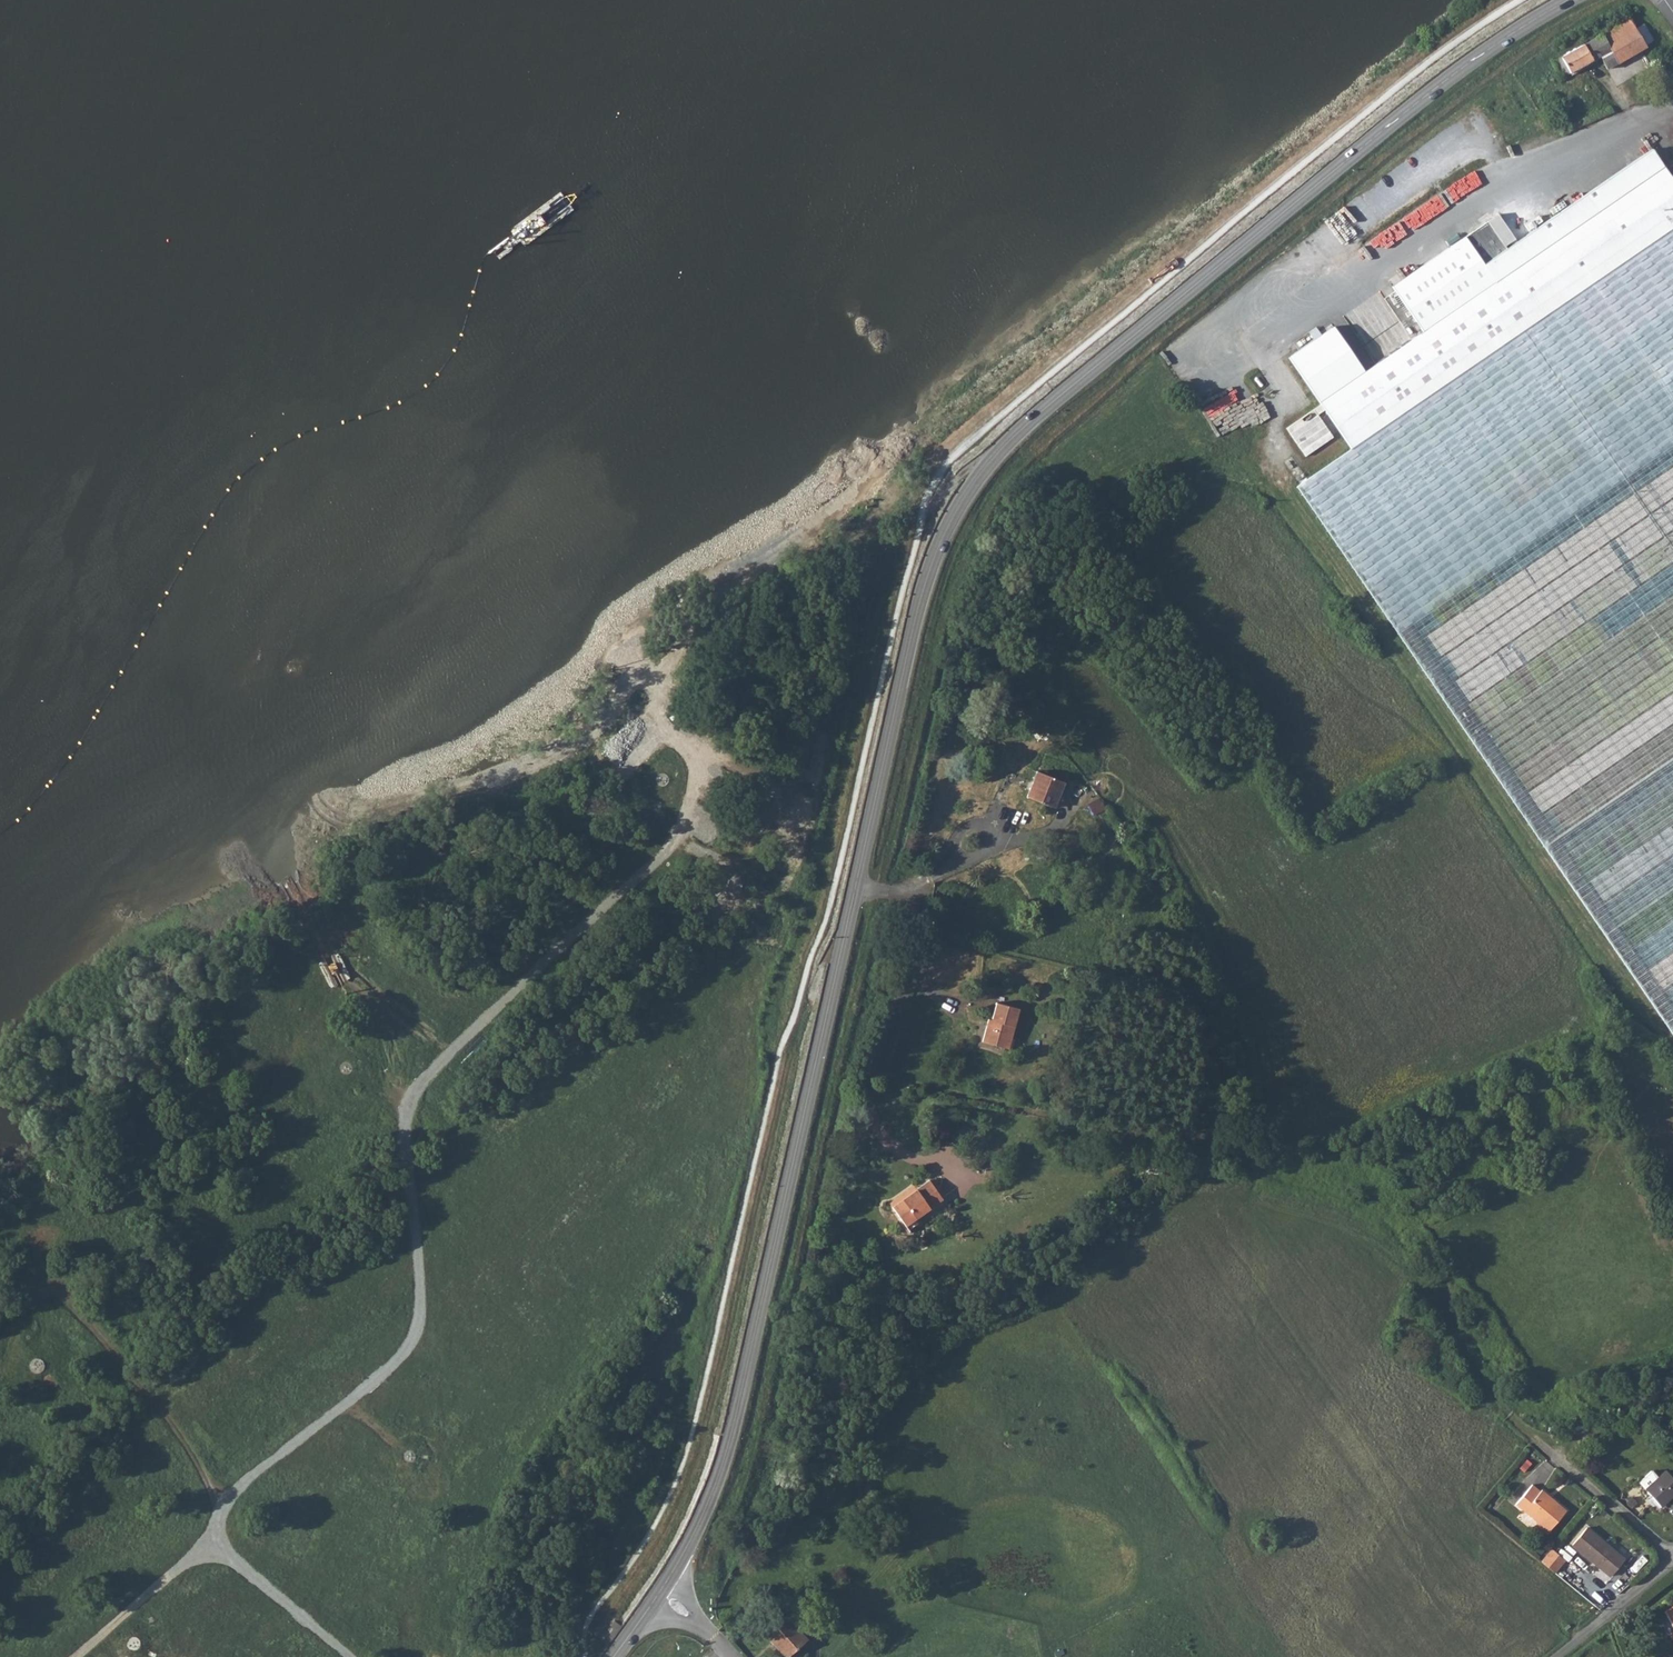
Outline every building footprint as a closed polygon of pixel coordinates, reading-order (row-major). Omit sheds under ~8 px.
[(1617,65),(1645,49),(1629,19),(1604,33),(1601,29),(1595,32),(1597,38),(1556,63),(1565,77),(1610,53),(1617,65)] [(1549,105),(1555,113),(1561,109),(1555,101),(1549,105)] [(1528,242),(1571,305),(1672,234),(1672,189),(1651,156),(1528,242)] [(1352,459),(1571,305),(1528,242),(1504,258),(1485,231),(1389,297),(1421,343),(1364,384),(1331,338),(1289,368),(1352,459)] [(1571,305),(1352,459),(1291,502),(1491,790),(1535,853),(1672,1048),(1672,234),(1571,305)] [(1027,797),(1054,808),(1064,782),(1038,771),(1027,797)] [(1018,1012),(996,1006),(991,1024),(988,1024),(983,1047),(1008,1052),(1018,1012)] [(929,1179),(890,1205),(904,1224),(942,1198),(929,1179)] [(1650,1471),(1639,1482),(1661,1504),(1672,1492),(1672,1478),(1665,1470),(1657,1477),(1650,1471)] [(1529,1481),(1512,1500),(1545,1527),(1562,1506),(1538,1486),(1537,1488),(1529,1481)] [(1585,1526),(1571,1543),(1608,1576),(1623,1558),(1585,1526)] [(1542,1561),(1557,1573),(1568,1559),(1553,1547),(1542,1561)] [(763,1631),(787,1656),(808,1637),(783,1612),(763,1631)]
